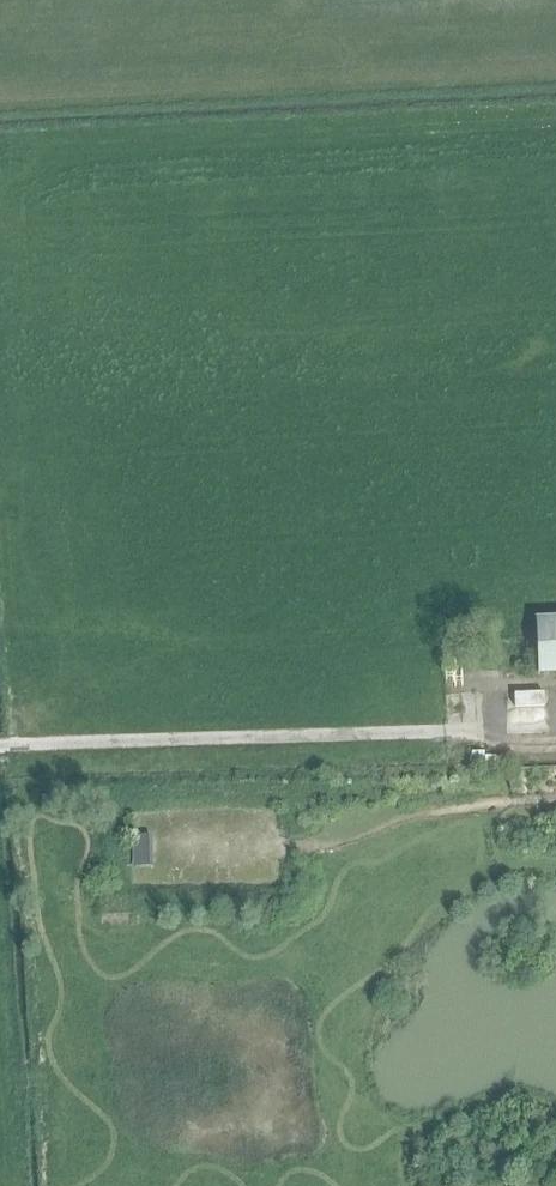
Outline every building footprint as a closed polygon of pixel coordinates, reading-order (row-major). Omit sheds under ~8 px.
[(536,616),(538,673),(555,672),(555,615),(536,616)] [(154,863),(152,831),(133,832),(135,864),(154,863)]
